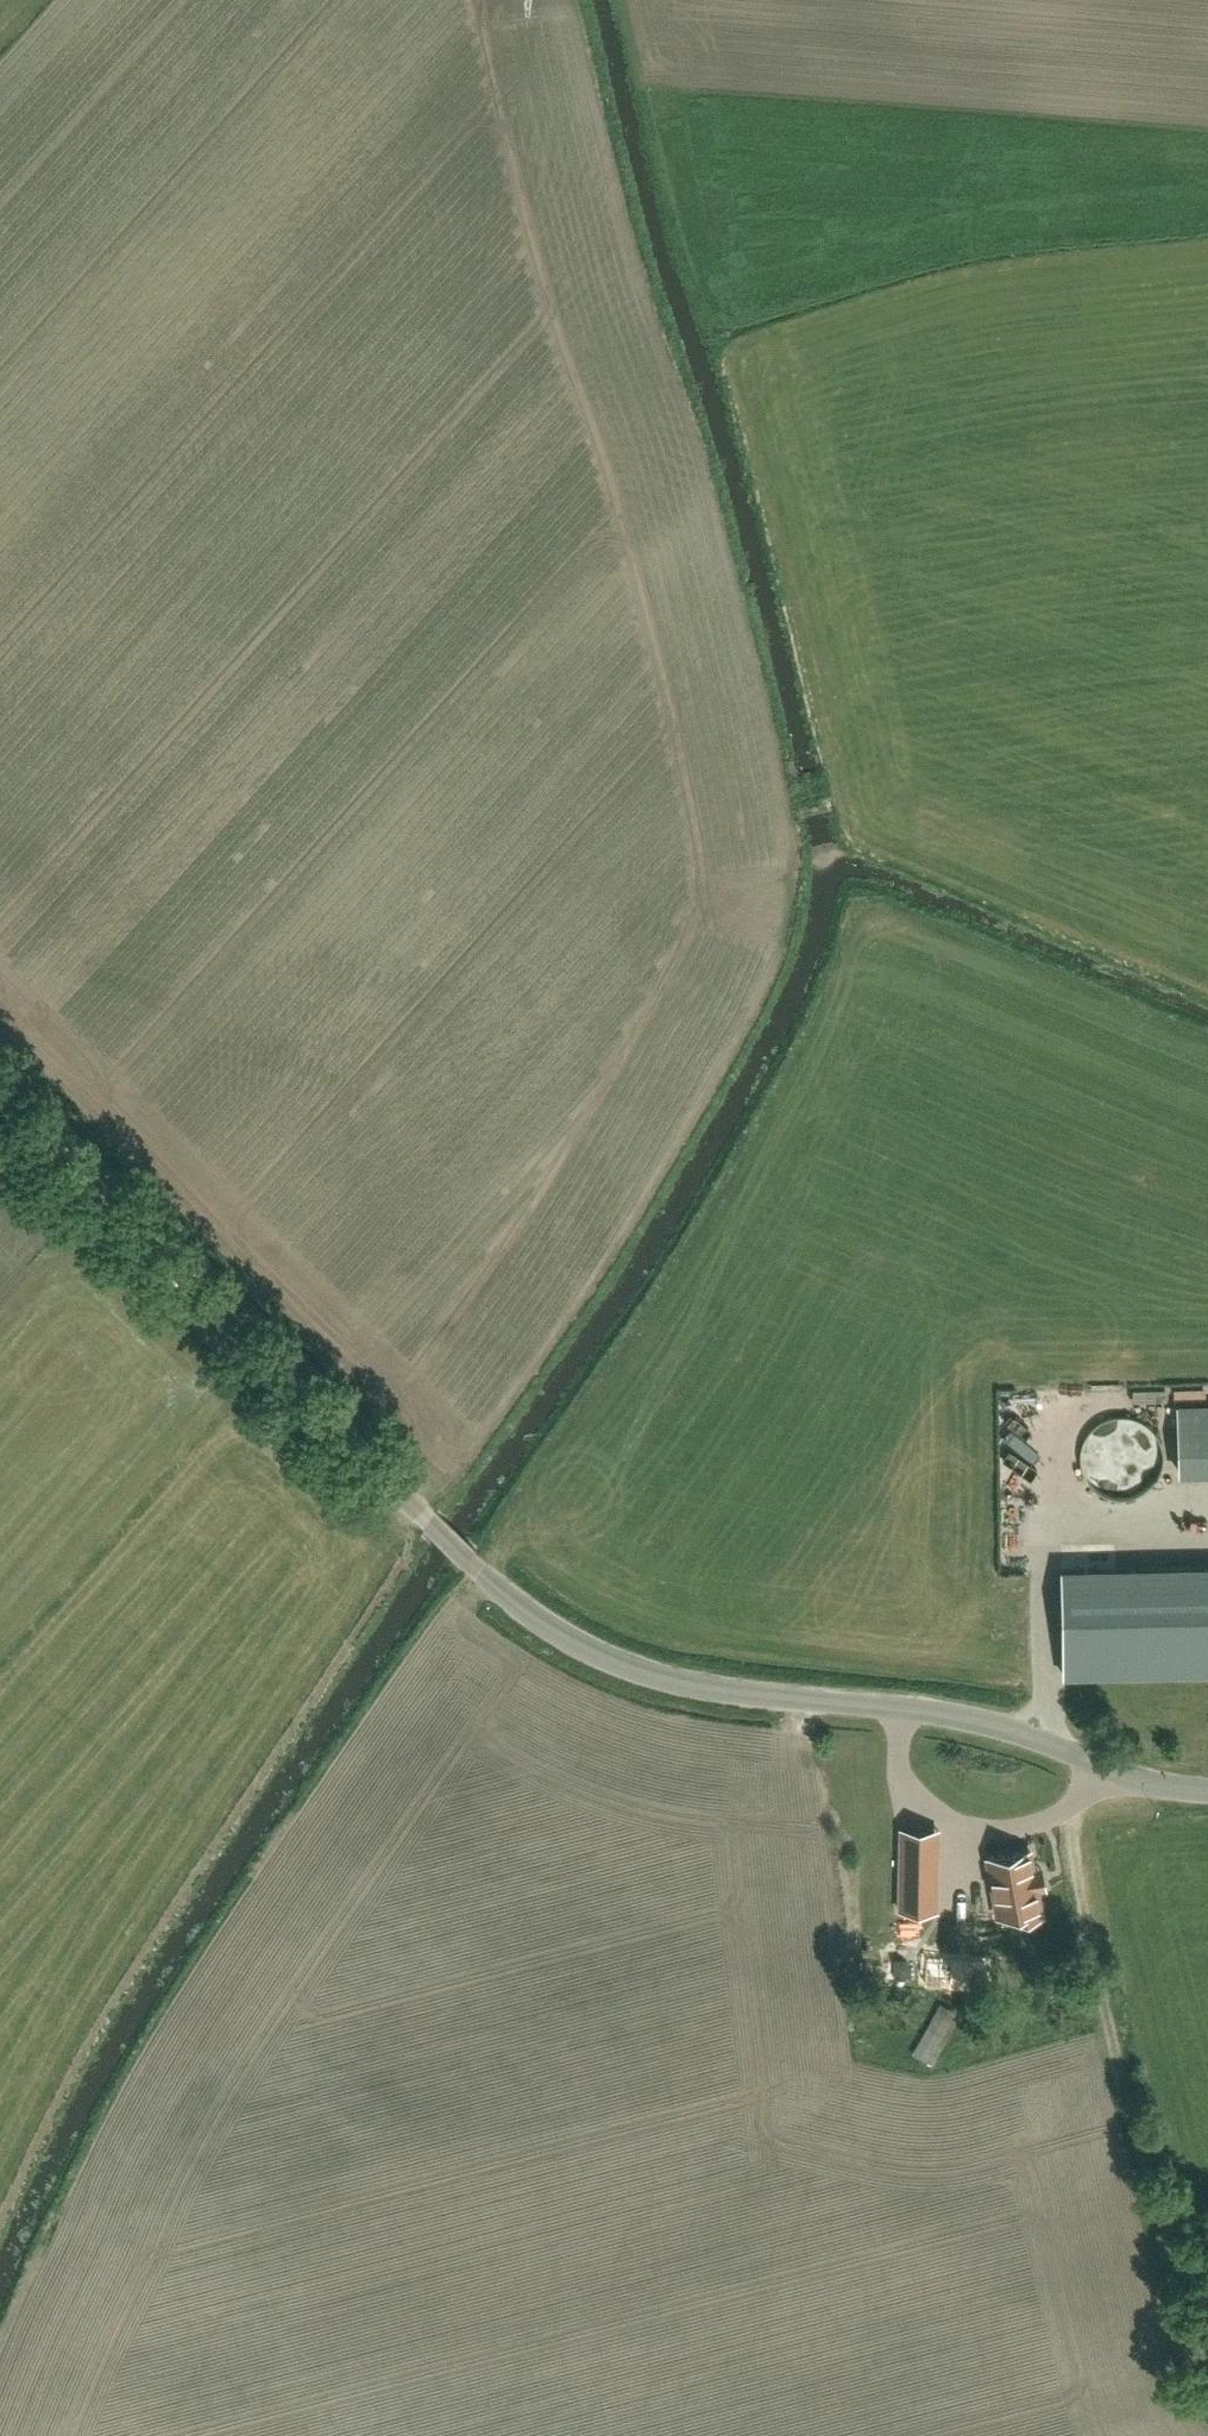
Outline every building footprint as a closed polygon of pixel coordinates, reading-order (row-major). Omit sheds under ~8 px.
[(1084,1451),(1083,1459),(1084,1466),(1086,1473),(1089,1480),(1094,1486),(1100,1491),(1106,1495),(1113,1498),(1120,1499),(1128,1499),(1135,1498),(1142,1495),(1149,1491),(1154,1486),(1159,1480),(1162,1473),(1164,1466),(1165,1458),(1164,1451),(1162,1444),(1159,1437),(1154,1431),(1149,1426),(1142,1422),(1135,1419),(1128,1418),(1120,1418),(1113,1419),(1106,1422),(1099,1426),(1094,1431),(1089,1437),(1086,1444),(1084,1451)] [(1062,1570),(1064,1675),(1207,1673),(1207,1567),(1062,1570)] [(988,1603),(988,1613),(1019,1614),(1019,1604),(988,1603)] [(955,1787),(940,1786),(922,1784),(921,1799),(886,1796),(884,1825),(919,1827),(916,1853),(898,1853),(897,1908),(934,1908),(935,1854),(933,1854),(935,1833),(952,1834),(954,1804),(963,1804),(963,1792),(955,1792),(955,1787)] [(1037,1888),(1039,1888),(1045,1887),(1041,1868),(1035,1869),(1033,1870),(1030,1851),(988,1858),(998,1915),(1013,1913),(1014,1920),(1042,1915),(1037,1888)] [(911,1975),(911,1964),(904,1957),(893,1956),(893,1974),(911,1975)] [(943,2062),(961,2010),(942,2003),(924,2055),(943,2062)]
